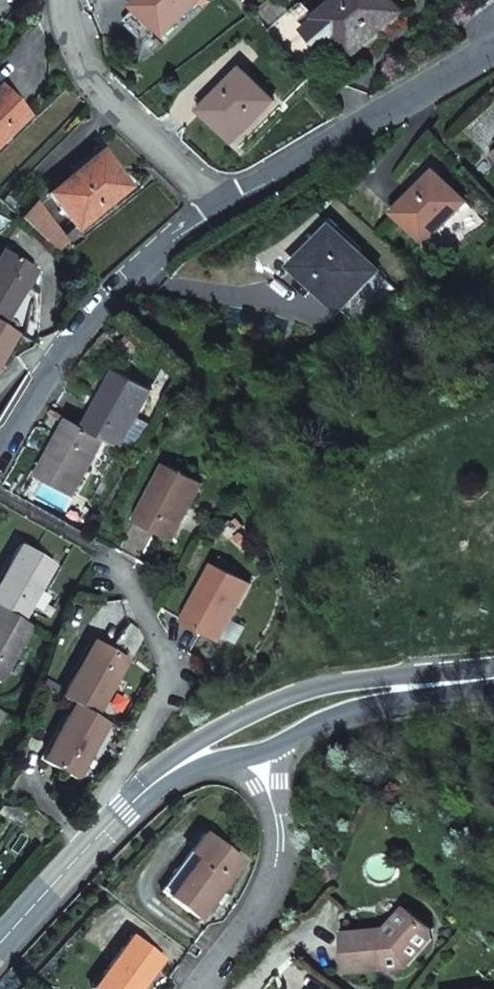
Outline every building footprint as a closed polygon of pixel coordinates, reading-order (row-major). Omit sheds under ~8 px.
[(164,32),(197,0),(142,0),(136,6),(164,32)] [(306,71),(338,41),(346,49),(372,24),(375,26),(396,7),(390,0),(338,0),(314,21),(299,5),(268,33),(306,71)] [(204,109),(234,140),(274,102),(245,72),(204,109)] [(24,114),(0,91),(0,138),(24,114)] [(74,172),(72,170),(49,188),(78,226),(129,187),(102,151),(74,172)] [(399,212),(428,241),(468,200),(439,170),(399,212)] [(35,202),(18,219),(25,225),(50,248),(62,237),(35,202)] [(361,330),(400,292),(372,264),(337,227),(316,248),(320,252),(300,272),(340,314),(343,312),(361,330)] [(0,252),(0,326),(4,329),(36,268),(2,249),(0,252)] [(15,335),(4,329),(0,326),(0,361),(15,335)] [(105,434),(122,444),(152,388),(119,369),(89,426),(105,434)] [(105,434),(89,426),(71,416),(41,473),(75,491),(105,434)] [(173,537),(203,483),(169,464),(139,518),(173,537)] [(20,616),(49,563),(17,544),(0,574),(0,605),(20,616)] [(184,620),(219,640),(250,582),(217,563),(184,620)] [(31,623),(20,616),(0,605),(0,679),(31,623)] [(138,653),(134,641),(122,635),(109,658),(129,669),(138,653)] [(67,699),(79,706),(100,719),(125,673),(91,654),(67,699)] [(86,774),(113,726),(100,719),(79,706),(52,755),(86,774)] [(2,817),(28,834),(28,814),(2,812),(2,817)] [(161,889),(199,917),(241,860),(203,832),(161,889)] [(430,939),(429,928),(405,909),(388,930),(347,934),(351,971),(408,966),(430,939)] [(163,959),(130,935),(93,987),(96,988),(140,988),(163,959)]
